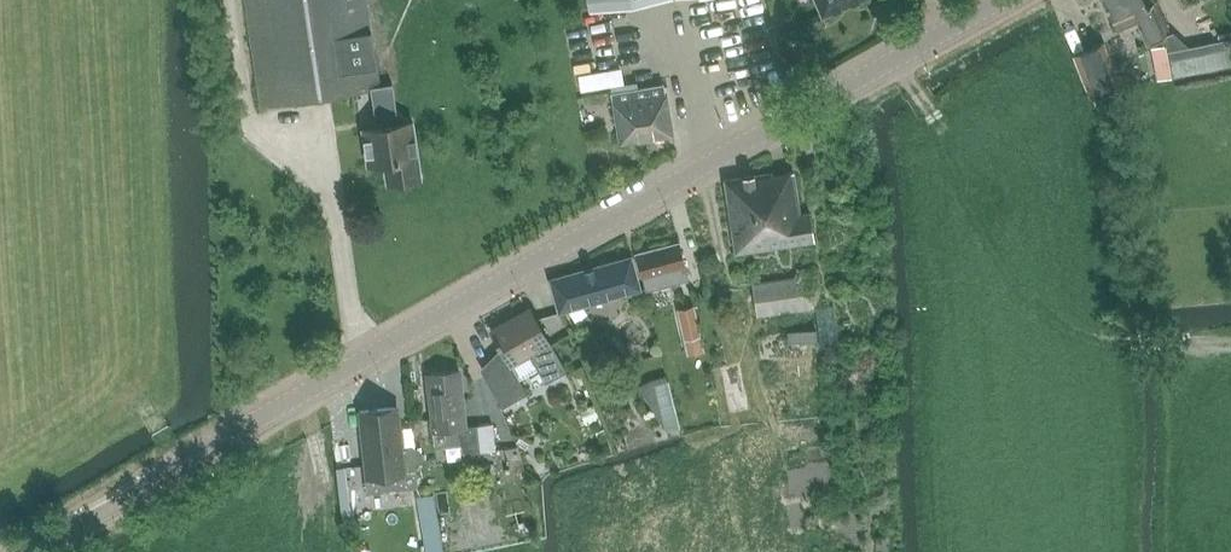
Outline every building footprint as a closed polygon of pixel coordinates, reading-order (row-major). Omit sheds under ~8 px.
[(261,105),(371,88),(377,126),(363,128),(368,164),(385,162),(388,182),(421,177),(413,121),(399,123),(393,83),(380,85),(367,0),(245,0),(261,105)] [(590,9),(640,1),(647,0),(588,0),(590,9)] [(822,15),(857,0),(816,0),(822,15)] [(1117,30),(1138,21),(1147,43),(1166,35),(1152,3),(1147,6),(1145,0),(1104,0),(1117,30)] [(588,10),(570,13),(572,29),(590,27),(588,10)] [(1230,64),(1230,37),(1167,50),(1173,76),(1230,64)] [(1103,41),(1074,54),(1091,98),(1121,86),(1103,41)] [(666,93),(664,84),(611,92),(620,143),(674,134),(667,93),(666,93)] [(776,199),(773,175),(772,172),(725,179),(736,252),(756,249),(752,223),(766,221),(763,201),(776,199)] [(752,223),(756,249),(814,240),(810,212),(800,214),(794,172),(773,175),(776,199),(763,201),(766,221),(752,223)] [(646,289),(689,278),(680,242),(637,253),(646,289)] [(560,312),(641,289),(632,256),(551,279),(560,312)] [(809,275),(781,279),(786,311),(814,307),(809,275)] [(781,279),(753,283),(757,315),(786,311),(781,279)] [(710,369),(704,350),(694,305),(679,309),(689,353),(684,354),(689,374),(710,369)] [(499,366),(485,375),(503,407),(527,393),(519,379),(539,368),(547,380),(565,370),(531,308),(491,331),(502,349),(494,357),(499,366)] [(815,339),(816,316),(792,315),(791,339),(815,339)] [(665,420),(687,412),(668,360),(646,369),(665,420)] [(427,374),(433,424),(429,425),(431,444),(437,443),(437,446),(462,444),(463,452),(495,449),(492,422),(466,425),(460,370),(427,374)] [(394,488),(419,486),(417,463),(405,464),(397,406),(365,410),(372,471),(392,469),(394,488)]
